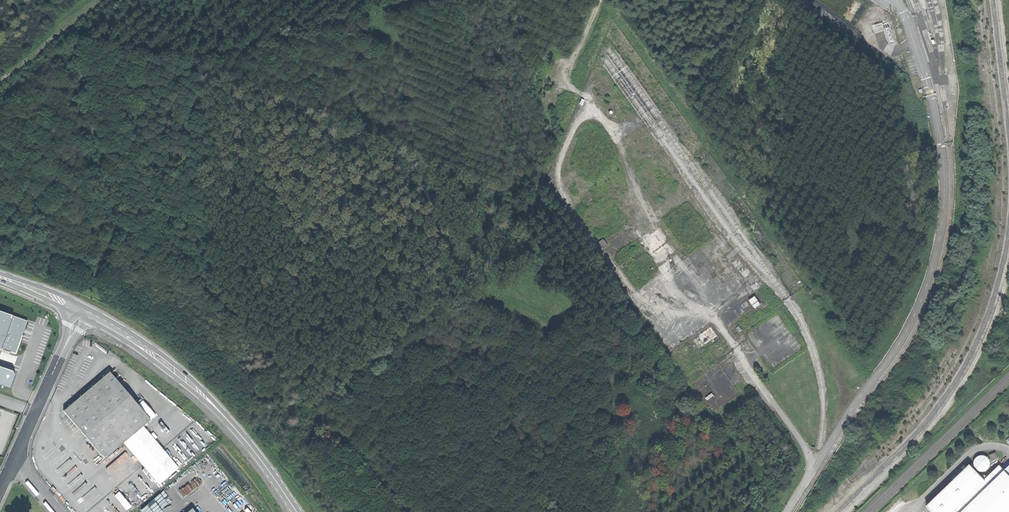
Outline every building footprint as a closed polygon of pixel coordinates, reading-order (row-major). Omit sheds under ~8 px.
[(751,300),(756,307),(762,304),(757,296),(751,300)] [(2,348),(13,315),(0,310),(0,353),(2,348)] [(13,315),(2,348),(16,353),(28,320),(13,315)] [(9,389),(14,375),(13,371),(0,366),(0,386),(9,389)] [(63,411),(103,458),(149,419),(108,372),(86,391),(63,411)] [(1004,473),(998,467),(985,479),(970,464),(928,504),(936,511),(1008,511),(1008,468),(1004,473)] [(134,489),(124,496),(120,491),(116,495),(127,510),(133,506),(130,502),(138,495),(134,489)]
